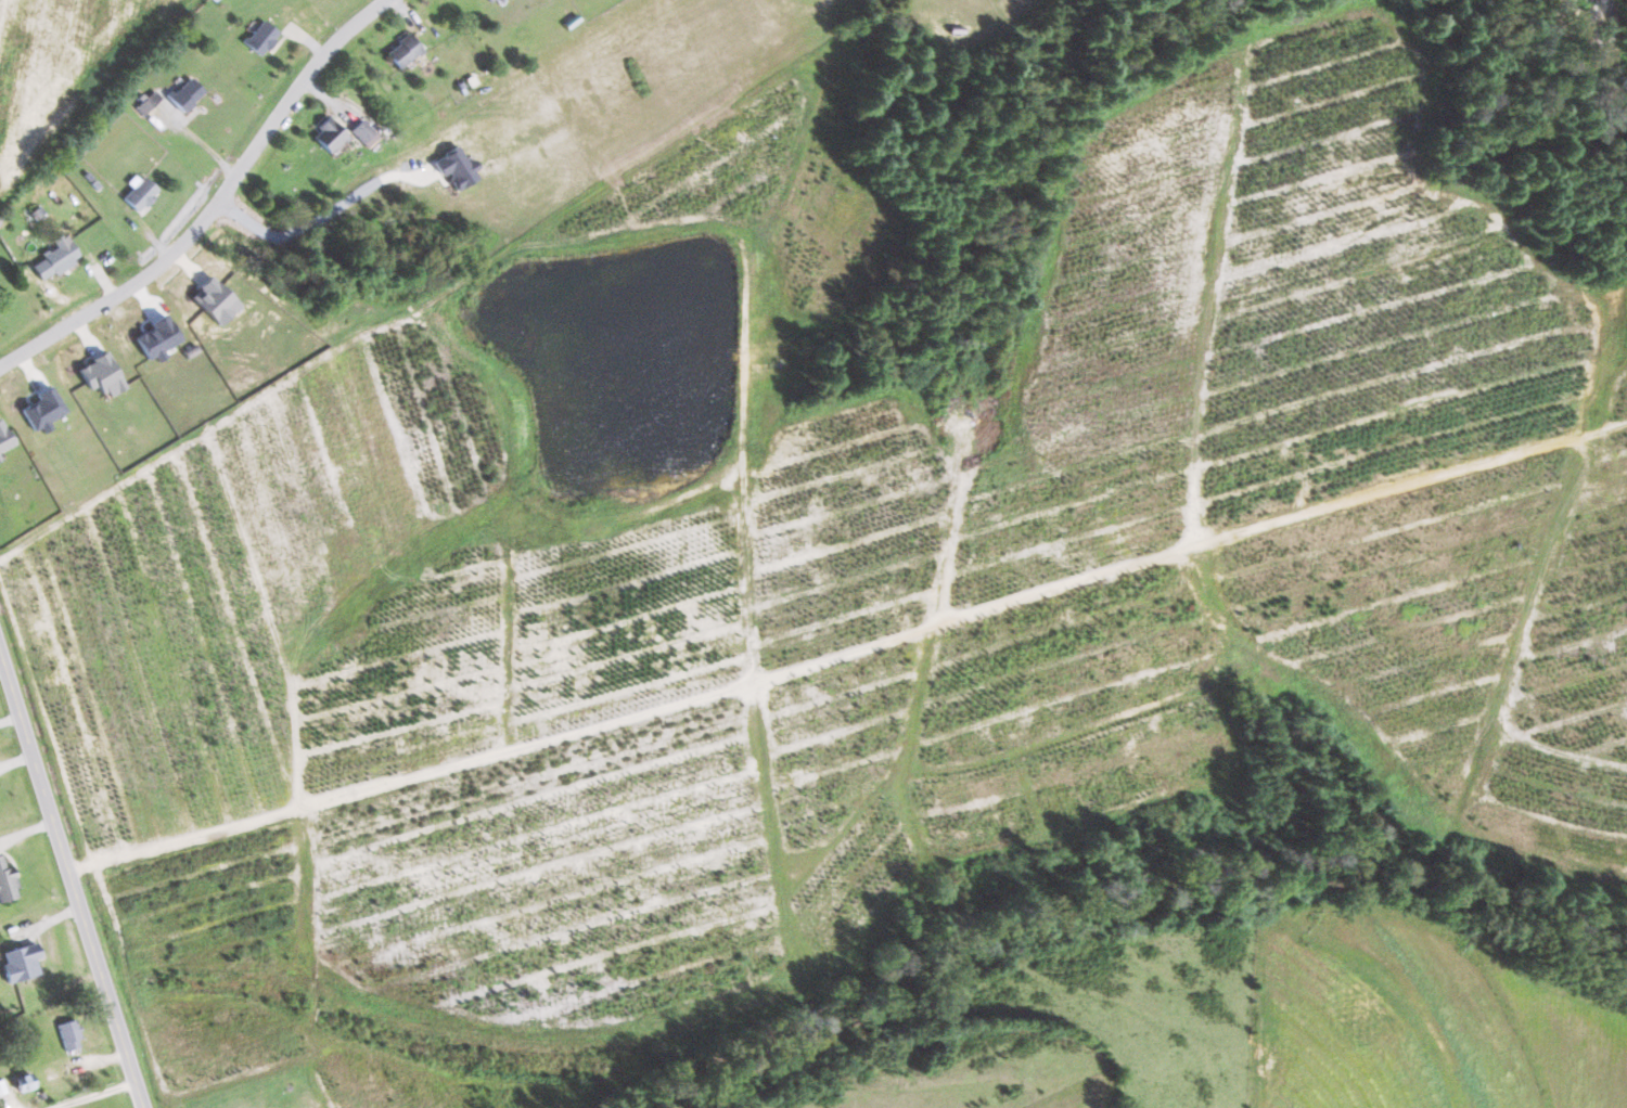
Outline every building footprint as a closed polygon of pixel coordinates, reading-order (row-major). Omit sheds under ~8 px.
[(247,42),(262,56),(282,34),(267,20),(247,42)] [(388,53),(401,70),(426,51),(413,34),(388,53)] [(185,113),(209,94),(195,77),(172,97),(185,113)] [(314,135),(332,154),(351,136),(333,117),(314,135)] [(354,130),(368,146),(381,135),(367,118),(354,130)] [(162,191),(146,176),(126,199),(142,213),(162,191)] [(52,241),(57,250),(34,262),(43,279),(83,258),(74,241),(66,246),(61,236),(52,241)] [(19,896),(16,888),(20,887),(14,865),(7,867),(2,853),(0,854),(0,902),(19,896)] [(42,973),(37,958),(43,956),(38,942),(5,951),(9,963),(4,965),(10,983),(42,973)] [(84,1046),(77,1019),(60,1024),(67,1051),(84,1046)] [(21,1092),(38,1087),(33,1072),(16,1077),(21,1092)]
